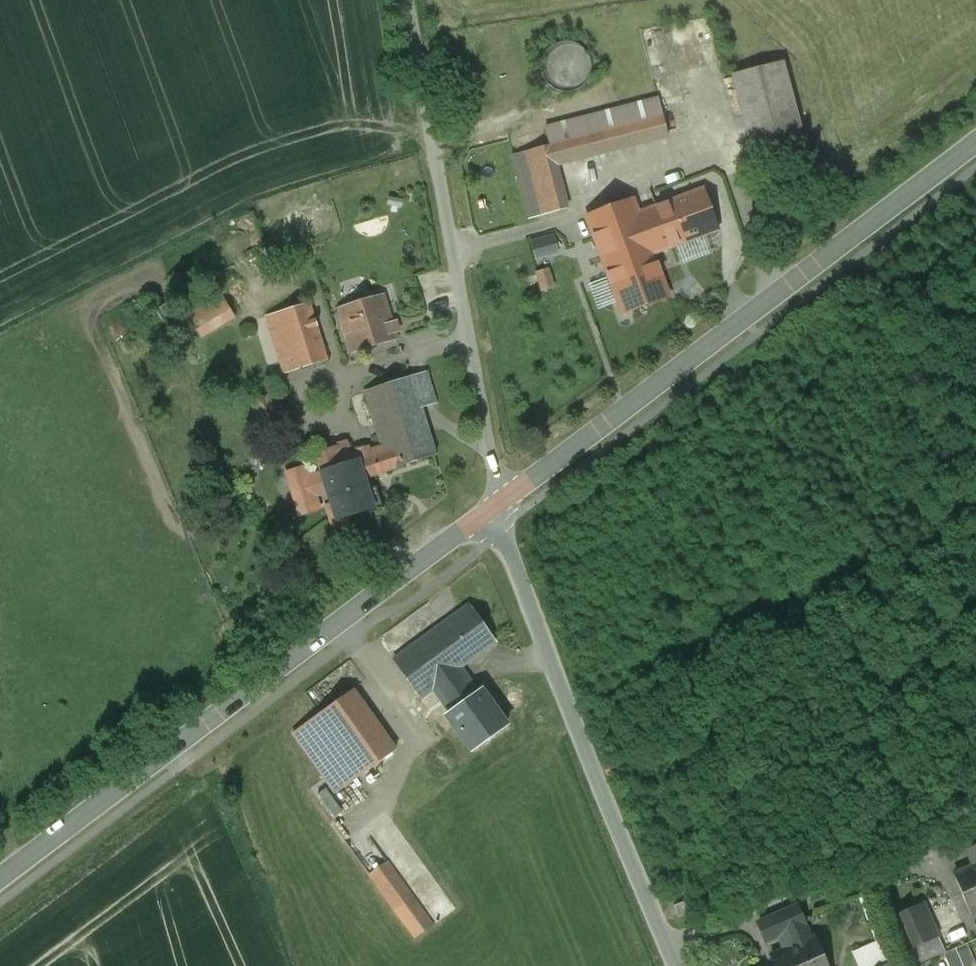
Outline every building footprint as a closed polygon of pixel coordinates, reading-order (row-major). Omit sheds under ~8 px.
[(588,75),(589,66),(587,57),(582,49),(574,44),(565,42),(555,44),(548,50),(543,58),(541,67),(543,76),(548,84),(556,89),(566,91),(575,89),(583,83),(588,75)] [(782,63),(734,76),(754,153),(802,141),(782,63)] [(658,98),(587,117),(591,134),(643,120),(648,139),(668,134),(658,98)] [(587,117),(545,128),(550,146),(543,147),(548,166),(556,165),(648,139),(643,120),(591,134),(587,117)] [(548,166),(543,147),(523,153),(540,217),(560,211),(548,166)] [(567,209),(556,165),(548,166),(560,211),(567,209)] [(704,189),(655,207),(670,248),(718,229),(704,189)] [(632,199),(586,215),(607,270),(653,254),(638,214),(632,199)] [(655,207),(638,214),(653,254),(670,248),(655,207)] [(560,233),(536,239),(541,260),(566,254),(560,233)] [(653,254),(607,270),(623,313),(668,296),(653,254)] [(547,292),(562,287),(556,267),(541,271),(547,292)] [(383,295),(339,309),(353,353),(397,339),(383,295)] [(309,304),(267,317),(285,374),(327,361),(309,304)] [(426,373),(411,378),(421,409),(436,404),(426,373)] [(411,378),(365,392),(382,447),(390,470),(435,455),(421,409),(411,378)] [(370,458),(342,467),(323,473),(329,492),(338,519),(372,508),(363,478),(390,470),(382,447),(368,452),(370,458)] [(336,450),(318,455),(323,473),(342,467),(336,450)] [(306,468),(287,474),(300,514),(319,508),(315,496),(329,492),(323,473),(309,478),(306,468)] [(461,612),(394,660),(420,697),(434,686),(452,711),(476,693),(459,669),(487,648),(461,612)] [(320,714),(319,714),(331,731),(340,743),(374,719),(354,690),(320,714)] [(452,711),(448,714),(457,727),(474,750),(475,749),(474,746),(487,738),(488,739),(506,726),(480,690),(476,693),(452,711)] [(331,731),(319,714),(307,723),(319,739),(331,731)] [(374,719),(340,743),(362,775),(396,751),(374,719)] [(331,731),(319,739),(307,723),(293,733),(326,780),(336,794),(362,775),(340,743),(331,731)] [(966,851),(973,866),(955,875),(963,894),(975,888),(975,846),(966,851)] [(416,942),(431,933),(390,864),(375,873),(416,942)] [(963,894),(972,913),(975,911),(975,888),(963,894)] [(687,901),(674,907),(679,918),(692,912),(687,901)] [(924,903),(891,918),(905,950),(938,936),(924,903)] [(796,906),(758,923),(766,941),(784,933),(785,933),(784,931),(804,922),(796,906)] [(784,931),(785,933),(784,933),(788,943),(790,946),(771,955),(776,965),(799,965),(822,956),(813,936),(810,937),(804,922),(784,931)] [(944,953),(949,965),(975,965),(966,943),(944,953)] [(822,956),(799,965),(826,965),(822,956)]
